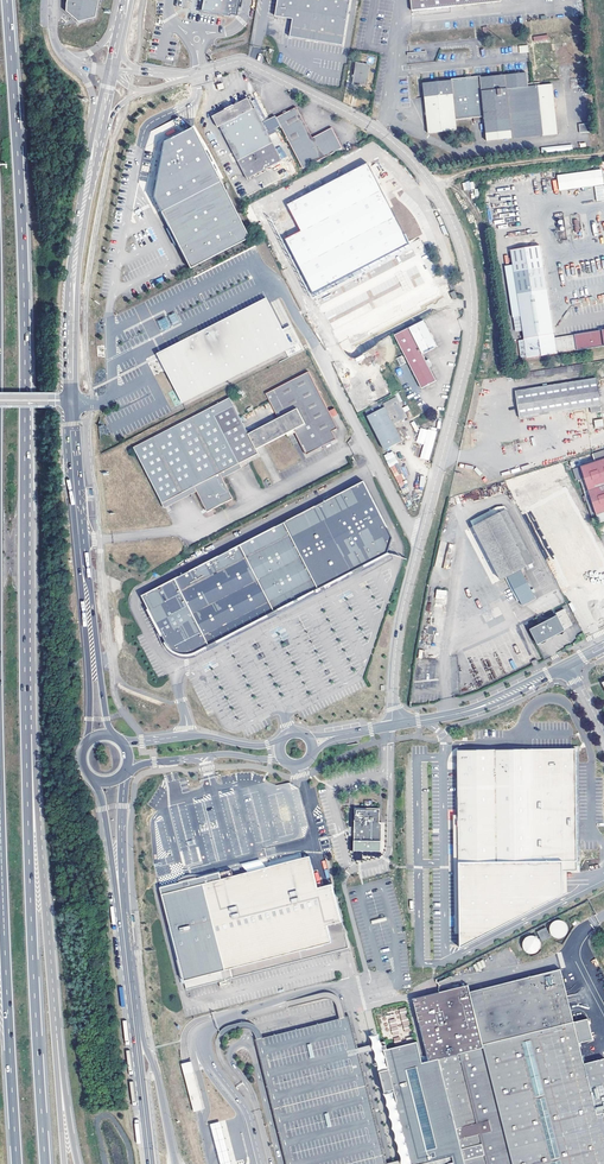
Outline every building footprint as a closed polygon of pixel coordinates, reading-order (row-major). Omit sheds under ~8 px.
[(99,0),(68,0),(67,4),(67,12),(79,22),(96,17),(99,0)] [(203,9),(236,15),(239,0),(204,0),(203,9)] [(273,16),(291,19),(288,36),(310,40),(312,41),(314,41),(341,46),(349,0),(276,0),(273,16)] [(412,11),(501,2),(501,0),(411,0),(412,11)] [(370,66),(357,64),(354,85),(367,86),(370,66)] [(480,74),(471,75),(466,75),(452,77),(452,79),(440,80),(436,80),(423,81),(428,133),(456,130),(455,119),(484,117),(485,131),(511,129),(537,127),(537,133),(543,133),(543,135),(558,134),(553,84),(540,85),(538,85),(529,86),(528,83),(527,71),(503,74),(499,74),(480,76),(480,74)] [(268,132),(280,125),(276,118),(276,116),(263,123),(250,98),(245,101),(241,103),(240,102),(239,101),(237,102),(236,103),(236,104),(235,106),(220,114),(220,113),(207,120),(214,134),(222,130),(247,179),(252,176),(282,160),(268,132)] [(276,118),(280,125),(303,169),(342,148),(332,128),(312,138),(296,107),(286,113),(276,118)] [(590,124),(579,125),(580,133),(590,132),(590,124)] [(193,127),(164,141),(162,157),(157,180),(155,196),(167,220),(170,227),(175,236),(178,243),(191,268),(250,237),(193,127)] [(512,138),(543,135),(543,133),(537,133),(537,127),(511,129),(485,131),(486,141),(512,138)] [(571,144),(541,148),(542,153),(572,148),(571,144)] [(335,282),(393,252),(409,244),(391,208),(386,199),(368,164),(288,205),(294,216),(300,228),(302,232),(287,240),(314,293),(327,287),(326,286),(335,282)] [(602,170),(558,176),(560,190),(603,184),(602,170)] [(391,196),(386,199),(391,208),(396,206),(391,196)] [(416,223),(411,225),(414,232),(407,237),(409,240),(422,233),(416,223)] [(170,227),(167,229),(175,245),(178,243),(175,236),(170,227)] [(540,246),(511,250),(527,358),(557,353),(555,338),(553,330),(540,246)] [(438,366),(451,360),(455,328),(449,288),(341,343),(370,400),(414,378),(438,366)] [(162,352),(160,359),(182,403),(275,356),(298,343),(291,328),(283,332),(265,299),(162,352)] [(173,313),(167,316),(172,325),(178,322),(173,313)] [(156,322),(161,331),(169,327),(164,318),(156,322)] [(555,338),(557,353),(603,346),(603,330),(555,338)] [(298,343),(275,356),(278,363),(302,351),(298,343)] [(582,364),(521,373),(522,379),(583,370),(582,364)] [(333,418),(330,411),(309,371),(266,393),(279,418),(278,419),(281,424),(259,436),(264,445),(294,430),(307,455),(338,439),(334,432),(339,429),(333,418)] [(596,379),(516,392),(520,418),(521,418),(522,427),(529,426),(527,417),(590,407),(591,413),(602,412),(596,379)] [(382,403),(384,407),(367,415),(383,450),(402,441),(394,423),(406,417),(397,396),(382,403)] [(196,490),(197,492),(206,508),(210,505),(212,509),(233,498),(223,478),(222,477),(226,475),(224,471),(240,463),(258,453),(256,449),(248,434),(230,397),(134,447),(162,502),(190,488),(192,492),(196,490)] [(336,408),(330,411),(333,418),(339,414),(336,408)] [(602,417),(594,419),(595,428),(603,426),(602,417)] [(256,449),(264,445),(259,436),(281,424),(278,419),(248,434),(256,449)] [(595,462),(603,459),(603,450),(593,453),(595,462)] [(383,455),(389,467),(398,463),(392,451),(383,455)] [(595,462),(577,468),(592,516),(597,515),(598,520),(599,523),(603,522),(603,459),(595,462)] [(222,477),(223,478),(242,468),(240,463),(224,471),(226,475),(222,477)] [(566,470),(562,463),(540,470),(542,477),(566,470)] [(396,464),(390,467),(400,487),(406,484),(396,464)] [(364,482),(143,596),(153,616),(166,642),(169,646),(172,649),(176,652),(180,653),(184,654),(189,654),(193,653),(197,652),(209,645),(245,627),(275,612),(288,605),(308,595),(319,589),(334,581),(342,577),(358,568),(374,561),(388,553),(391,545),(393,538),(364,482)] [(164,508),(197,492),(196,490),(192,492),(190,488),(162,502),(162,503),(164,508)] [(520,606),(535,599),(521,568),(533,563),(506,503),(470,519),(498,580),(506,577),(520,606)] [(444,565),(448,567),(454,545),(451,544),(444,565)] [(446,599),(447,590),(436,589),(435,598),(446,599)] [(540,643),(541,643),(540,641),(564,629),(573,625),(565,609),(556,613),(557,615),(558,617),(534,630),(533,628),(532,628),(532,629),(534,633),(536,632),(539,638),(537,639),(539,643),(540,643)] [(557,615),(533,628),(534,630),(558,617),(557,615)] [(564,629),(540,641),(541,643),(565,631),(564,629)] [(576,748),(578,870),(581,870),(580,850),(579,758),(579,746),(571,746),(571,748),(576,748)] [(457,750),(458,796),(458,805),(458,815),(460,912),(460,934),(460,948),(564,896),(564,873),(578,872),(578,870),(576,748),(571,748),(532,749),(492,750),(457,750)] [(353,841),(381,841),(381,830),(382,822),(379,822),(379,808),(354,807),(354,808),(353,812),(353,813),(354,813),(354,822),(354,829),(353,829),(353,834),(354,834),(353,841)] [(348,948),(332,884),(322,887),(320,880),(316,881),(310,857),(221,879),(220,872),(201,877),(188,880),(175,883),(160,887),(164,902),(186,989),(348,948)] [(177,881),(175,883),(188,880),(201,877),(197,875),(192,875),(189,875),(184,876),(180,878),(177,881)] [(543,928),(535,932),(540,942),(548,938),(543,928)] [(473,964),(475,971),(486,967),(483,960),(473,964)] [(574,1022),(560,969),(471,992),(469,985),(413,999),(423,1036),(429,1062),(422,1063),(417,1042),(384,1050),(389,1068),(390,1071),(392,1081),(395,1092),(398,1105),(402,1122),(405,1134),(408,1146),(411,1157),(412,1163),(603,1163),(603,1058),(584,1064),(579,1043),(593,1039),(588,1018),(574,1022)] [(399,1009),(404,1032),(410,1031),(406,1007),(399,1009)] [(374,1113),(350,1016),(256,1039),(286,1156),(288,1163),(387,1163),(374,1113)] [(411,1157),(408,1146),(405,1134),(402,1122),(398,1105),(395,1092),(392,1081),(390,1071),(389,1068),(380,1070),(388,1103),(403,1163),(412,1163),(411,1157)] [(189,1073),(185,1074),(195,1112),(199,1111),(204,1109),(194,1072),(189,1073)] [(231,1106),(219,1109),(233,1163),(245,1163),(231,1106)]
